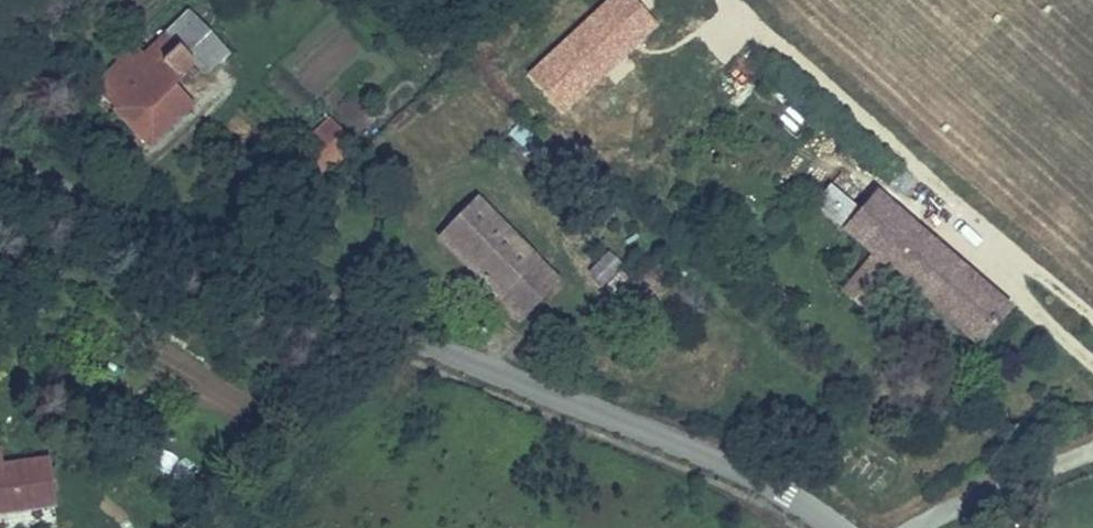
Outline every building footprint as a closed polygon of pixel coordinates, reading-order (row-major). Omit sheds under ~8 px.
[(531,76),(562,110),(653,27),(628,0),(614,0),(531,76)] [(140,56),(130,45),(85,87),(148,155),(194,112),(185,102),(230,61),(186,13),(140,56)] [(282,164),(301,186),(349,142),(330,120),(282,164)] [(526,153),(539,140),(517,120),(504,133),(526,153)] [(976,342),(1011,301),(875,187),(841,228),(871,253),(840,289),(863,308),(893,272),(976,342)] [(477,194),(436,234),(497,296),(538,255),(477,194)] [(608,250),(586,274),(600,286),(622,262),(608,250)] [(538,255),(497,296),(518,316),(559,276),(538,255)] [(56,510),(49,459),(2,466),(0,452),(0,518),(56,510)]
